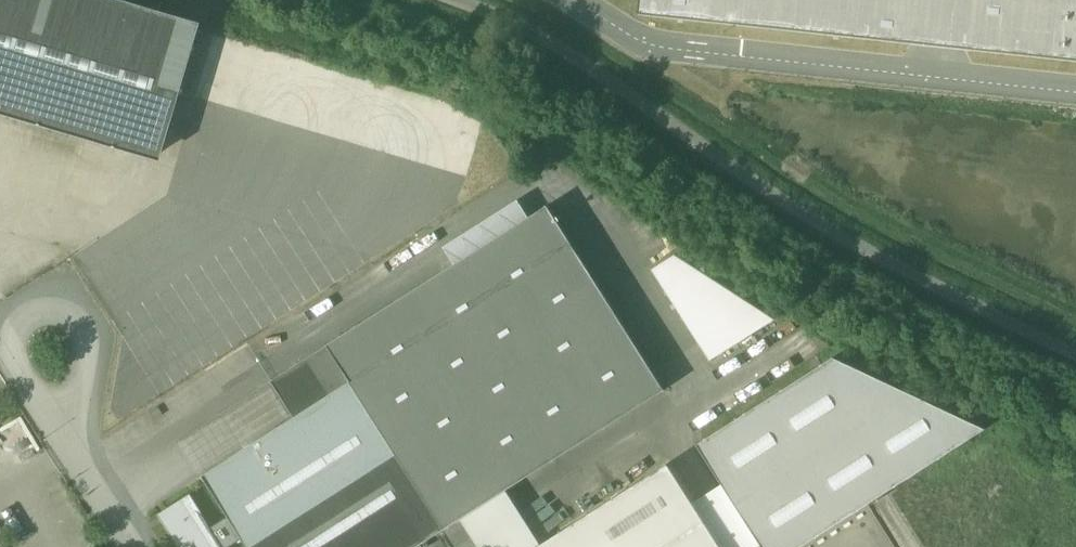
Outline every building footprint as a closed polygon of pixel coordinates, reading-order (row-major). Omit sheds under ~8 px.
[(30,119),(29,124),(55,132),(57,127),(80,134),(79,139),(104,146),(106,142),(156,156),(175,93),(190,43),(194,29),(168,22),(169,17),(144,10),(143,14),(119,7),(120,2),(112,0),(0,0),(0,110),(30,119)] [(639,13),(1075,59),(1075,0),(640,0),(639,13)] [(202,46),(190,43),(175,93),(187,96),(202,46)] [(112,387),(121,418),(402,237),(386,241),(385,236),(399,231),(393,221),(394,228),(377,233),(369,206),(377,201),(373,186),(354,157),(349,138),(331,143),(330,139),(320,146),(312,134),(327,124),(264,142),(257,116),(246,123),(249,134),(152,197),(162,232),(174,250),(147,268),(163,323),(129,345),(143,367),(112,387)] [(443,248),(455,265),(529,218),(518,201),(443,248)] [(249,546),(417,546),(665,391),(547,206),(529,218),(455,265),(329,346),(352,382),(295,418),(204,477),(229,517),(243,539),(249,546)] [(779,315),(672,254),(652,265),(708,358),(779,315)] [(329,346),(272,382),(295,418),(352,382),(329,346)] [(833,357),(694,446),(760,546),(802,546),(986,429),(833,357)] [(608,503),(539,546),(721,546),(669,465),(608,503)] [(192,499),(164,516),(183,546),(222,546),(211,529),(192,499)] [(229,517),(211,529),(222,546),(230,546),(243,539),(229,517)]
